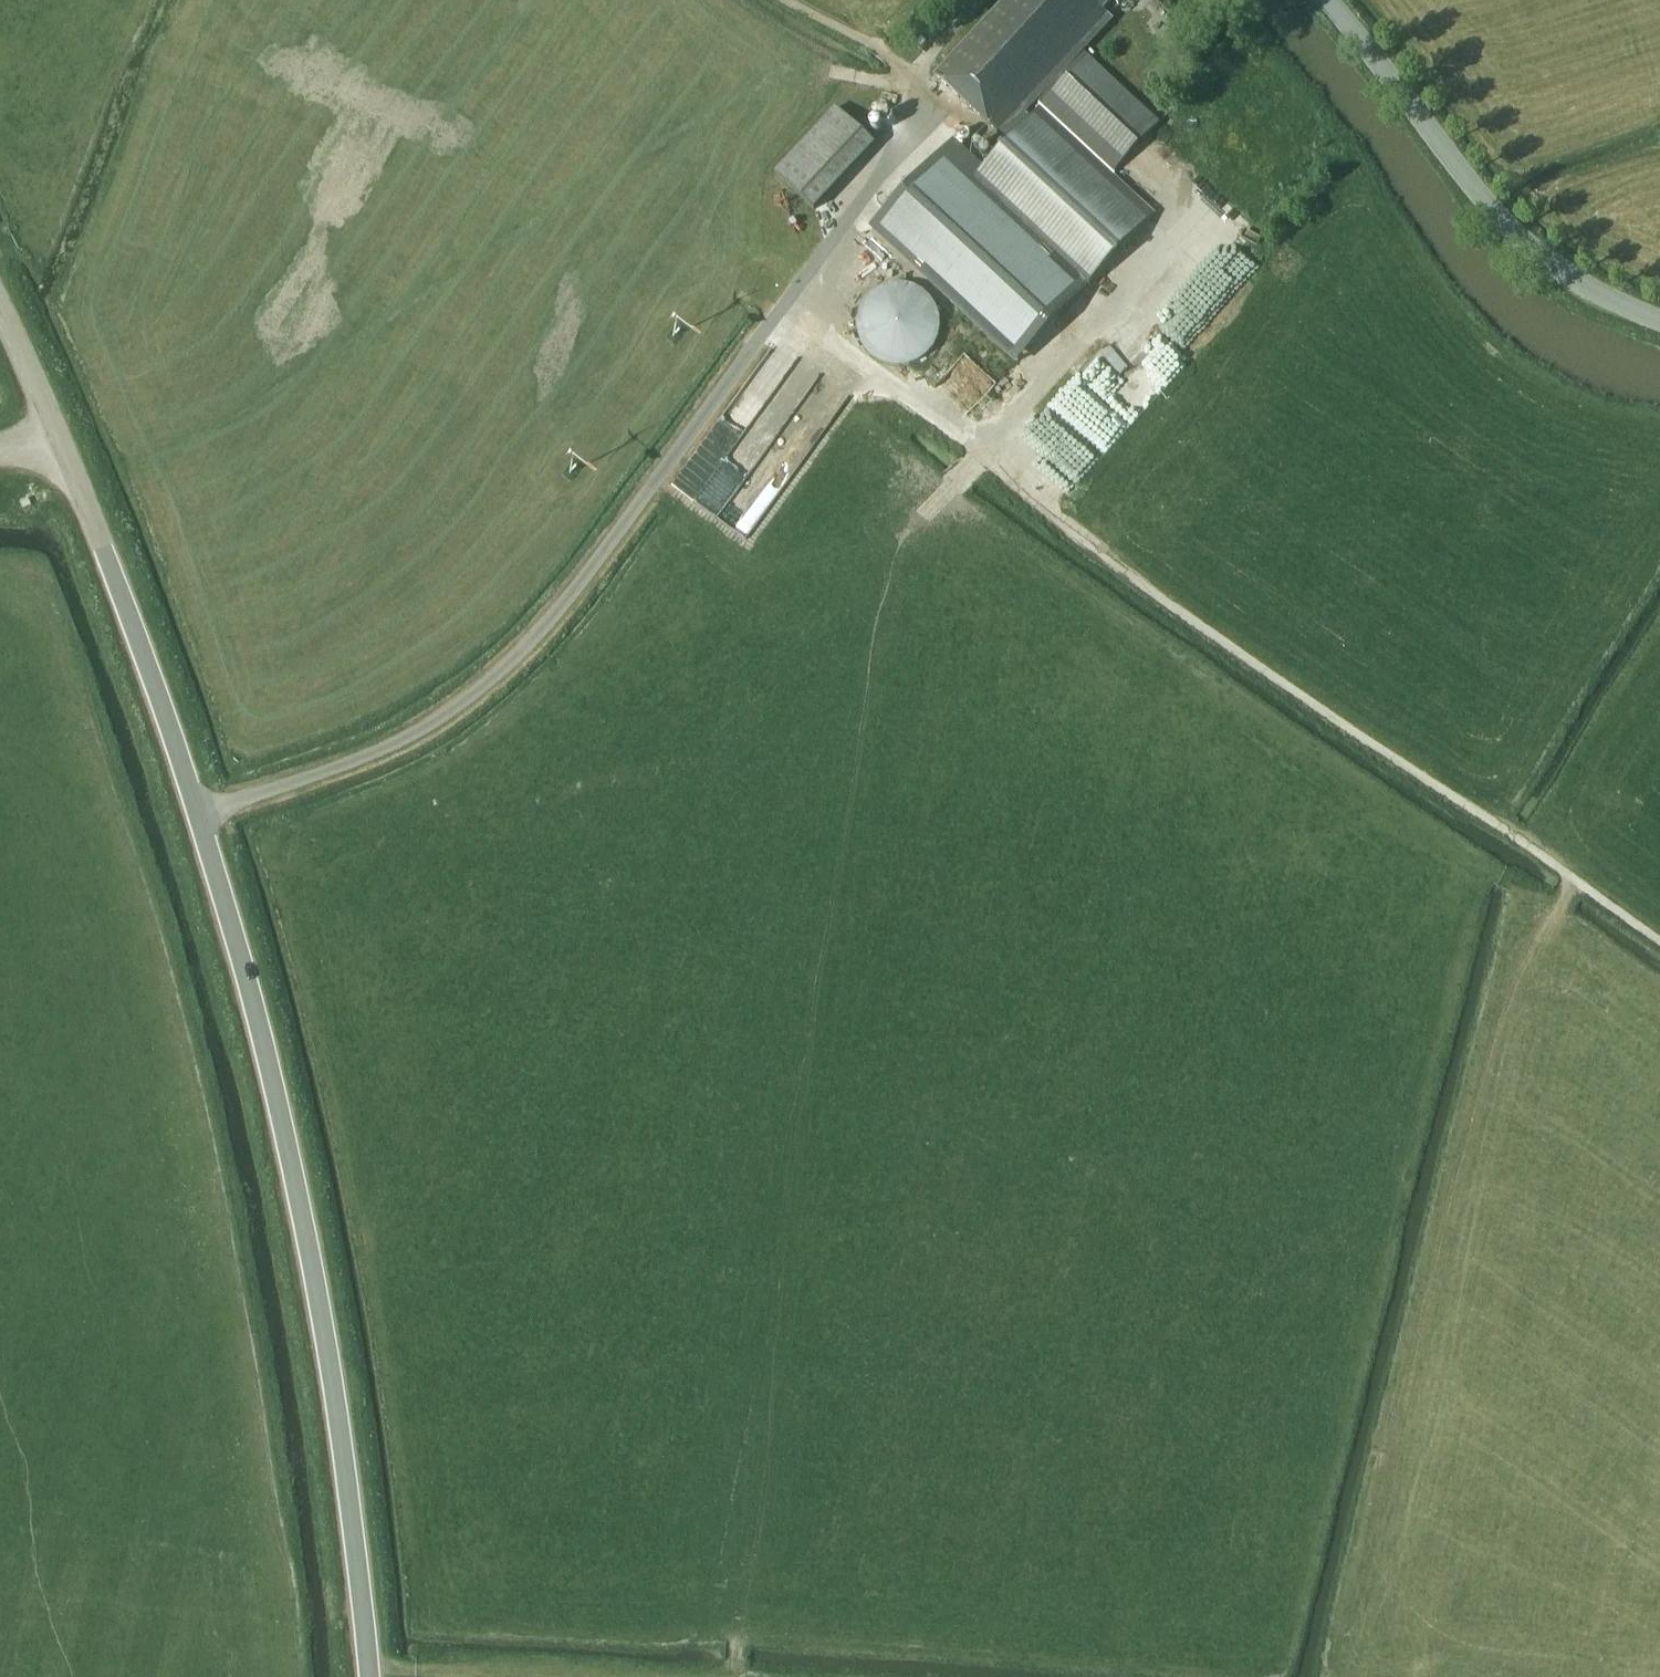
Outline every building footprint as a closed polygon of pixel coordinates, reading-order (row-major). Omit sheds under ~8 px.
[(933,72),(1003,137),(1005,135),(1010,140),(964,188),(1078,296),(1153,216),(1040,110),(1032,118),(1027,113),(1039,101),(1115,173),(1160,125),(1082,52),(1113,19),(1102,9),(1110,0),(1001,0),(933,72)] [(876,145),(835,107),(775,172),(815,210),(876,145)] [(911,285),(900,284),(888,285),(877,290),(868,298),(862,308),(859,319),(859,331),(862,342),(868,352),(877,360),(888,364),(900,366),(911,364),(922,360),(931,352),(937,342),(940,331),(940,319),(937,308),(931,298),(922,290),(911,285)] [(700,501),(748,537),(808,455),(778,433),(751,471),(745,466),(740,472),(728,463),(700,501)]
